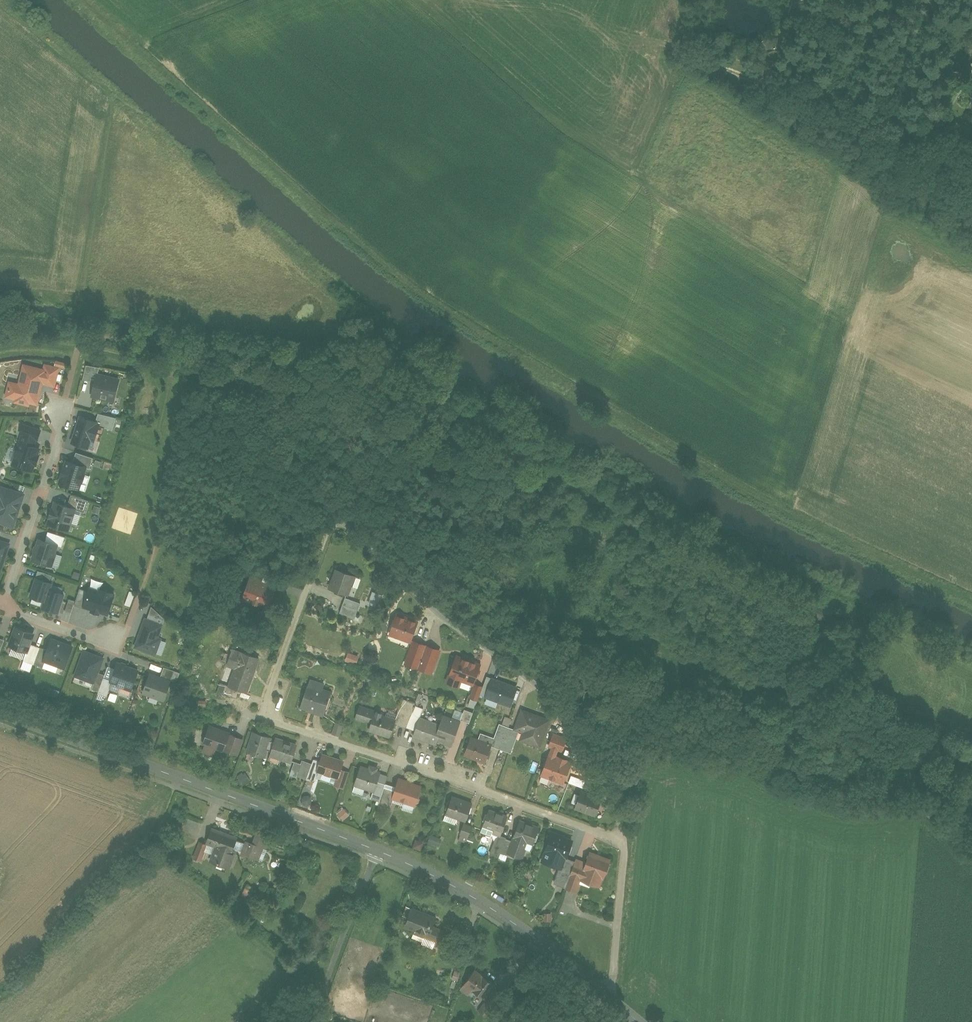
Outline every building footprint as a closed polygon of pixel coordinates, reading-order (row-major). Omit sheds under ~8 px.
[(18,381),(9,379),(5,397),(36,404),(41,381),(55,385),(59,367),(64,368),(66,360),(55,358),(53,363),(43,361),(42,366),(23,361),(18,381)] [(120,378),(96,372),(90,396),(114,402),(120,378)] [(98,418),(78,412),(69,441),(89,447),(98,418)] [(38,424),(20,419),(16,431),(21,432),(12,463),(33,470),(41,444),(32,441),(38,424)] [(87,461),(63,454),(56,481),(80,487),(87,461)] [(0,482),(0,521),(13,526),(25,490),(0,482)] [(78,505),(53,497),(45,523),(70,531),(78,505)] [(58,540),(35,534),(28,557),(51,564),(58,540)] [(0,536),(0,569),(2,569),(11,540),(0,536)] [(356,573),(335,566),(327,588),(348,596),(356,573)] [(51,577),(34,572),(27,593),(41,598),(39,605),(58,611),(65,589),(48,584),(51,577)] [(281,582),(249,572),(242,596),(273,606),(281,582)] [(115,588),(86,579),(79,604),(107,612),(115,588)] [(342,596),(338,613),(354,617),(358,600),(342,596)] [(416,618),(395,611),(387,634),(409,641),(416,618)] [(161,619),(143,614),(133,646),(155,653),(160,635),(156,634),(161,619)] [(34,628),(13,621),(6,642),(27,649),(34,628)] [(72,641),(49,633),(41,659),(63,667),(72,641)] [(433,674),(442,648),(412,638),(404,664),(433,674)] [(105,654),(81,645),(71,674),(95,682),(105,654)] [(260,654),(231,645),(220,681),(249,690),(260,654)] [(359,654),(347,650),(344,662),(355,665),(359,654)] [(481,661),(454,652),(444,682),(471,692),(481,661)] [(138,665),(115,658),(109,677),(113,678),(110,687),(129,693),(138,665)] [(173,679),(147,671),(141,692),(167,700),(173,679)] [(333,683),(308,675),(298,706),(323,715),(333,683)] [(520,685),(492,676),(485,698),(513,707),(520,685)] [(423,705),(400,698),(393,723),(415,730),(419,716),(423,705)] [(376,708),(358,703),(354,719),(368,723),(366,731),(389,736),(393,723),(393,719),(374,714),(376,708)] [(552,718),(521,707),(510,737),(541,748),(552,718)] [(463,718),(442,712),(439,722),(419,716),(415,730),(413,735),(453,748),(463,718)] [(242,733),(208,722),(199,750),(213,755),(216,746),(236,753),(242,733)] [(330,733),(338,736),(342,725),(333,722),(330,733)] [(270,732),(250,727),(244,749),(264,754),(270,732)] [(297,738),(274,732),(268,755),(292,760),(297,738)] [(568,737),(553,732),(538,778),(561,786),(568,766),(578,770),(584,754),(565,747),(568,737)] [(491,741),(470,734),(463,755),(484,763),(491,741)] [(343,757),(322,750),(315,770),(335,776),(332,783),(343,786),(348,769),(340,767),(343,757)] [(304,779),(309,762),(299,759),(298,762),(291,760),(287,774),(304,779)] [(380,768),(359,761),(353,783),(373,789),(380,768)] [(422,781),(398,774),(391,797),(415,805),(422,781)] [(601,793),(579,787),(573,807),(594,814),(601,793)] [(471,800),(452,793),(444,813),(464,820),(471,800)] [(507,813),(488,807),(481,829),(495,834),(489,852),(498,855),(500,849),(505,836),(500,834),(507,813)] [(343,808),(336,811),(339,819),(346,816),(343,808)] [(512,839),(505,836),(500,849),(521,857),(527,840),(532,842),(539,825),(520,818),(512,839)] [(461,821),(455,839),(466,842),(471,825),(461,821)] [(209,824),(203,840),(207,842),(214,844),(208,859),(231,868),(237,851),(231,848),(236,834),(209,824)] [(252,840),(245,837),(239,852),(259,860),(270,833),(256,828),(252,840)] [(572,835),(550,828),(540,858),(558,865),(552,882),(564,887),(574,856),(565,854),(572,835)] [(428,834),(426,843),(437,846),(440,837),(428,834)] [(203,840),(197,838),(191,859),(201,863),(207,842),(203,840)] [(418,850),(421,842),(415,840),(412,847),(418,850)] [(583,860),(574,856),(564,887),(577,891),(582,878),(601,885),(611,856),(588,848),(583,860)] [(435,913),(411,905),(403,926),(413,930),(412,933),(437,942),(442,928),(431,925),(435,913)] [(492,975),(473,965),(461,988),(479,998),(492,975)]
